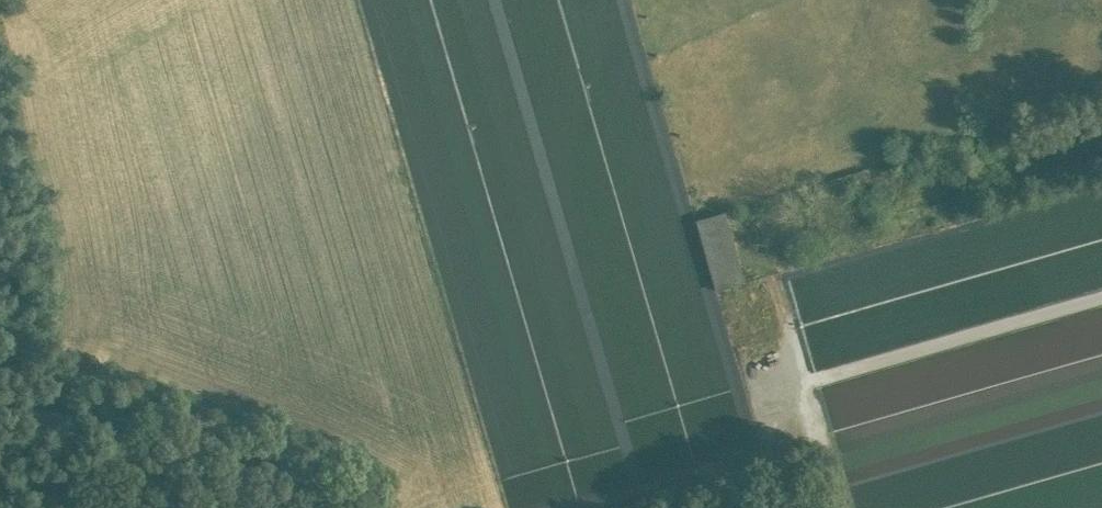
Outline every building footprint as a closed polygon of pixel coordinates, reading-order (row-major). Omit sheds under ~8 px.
[(734,273),(736,285),(746,283),(733,212),(703,217),(714,276),(734,273)]
